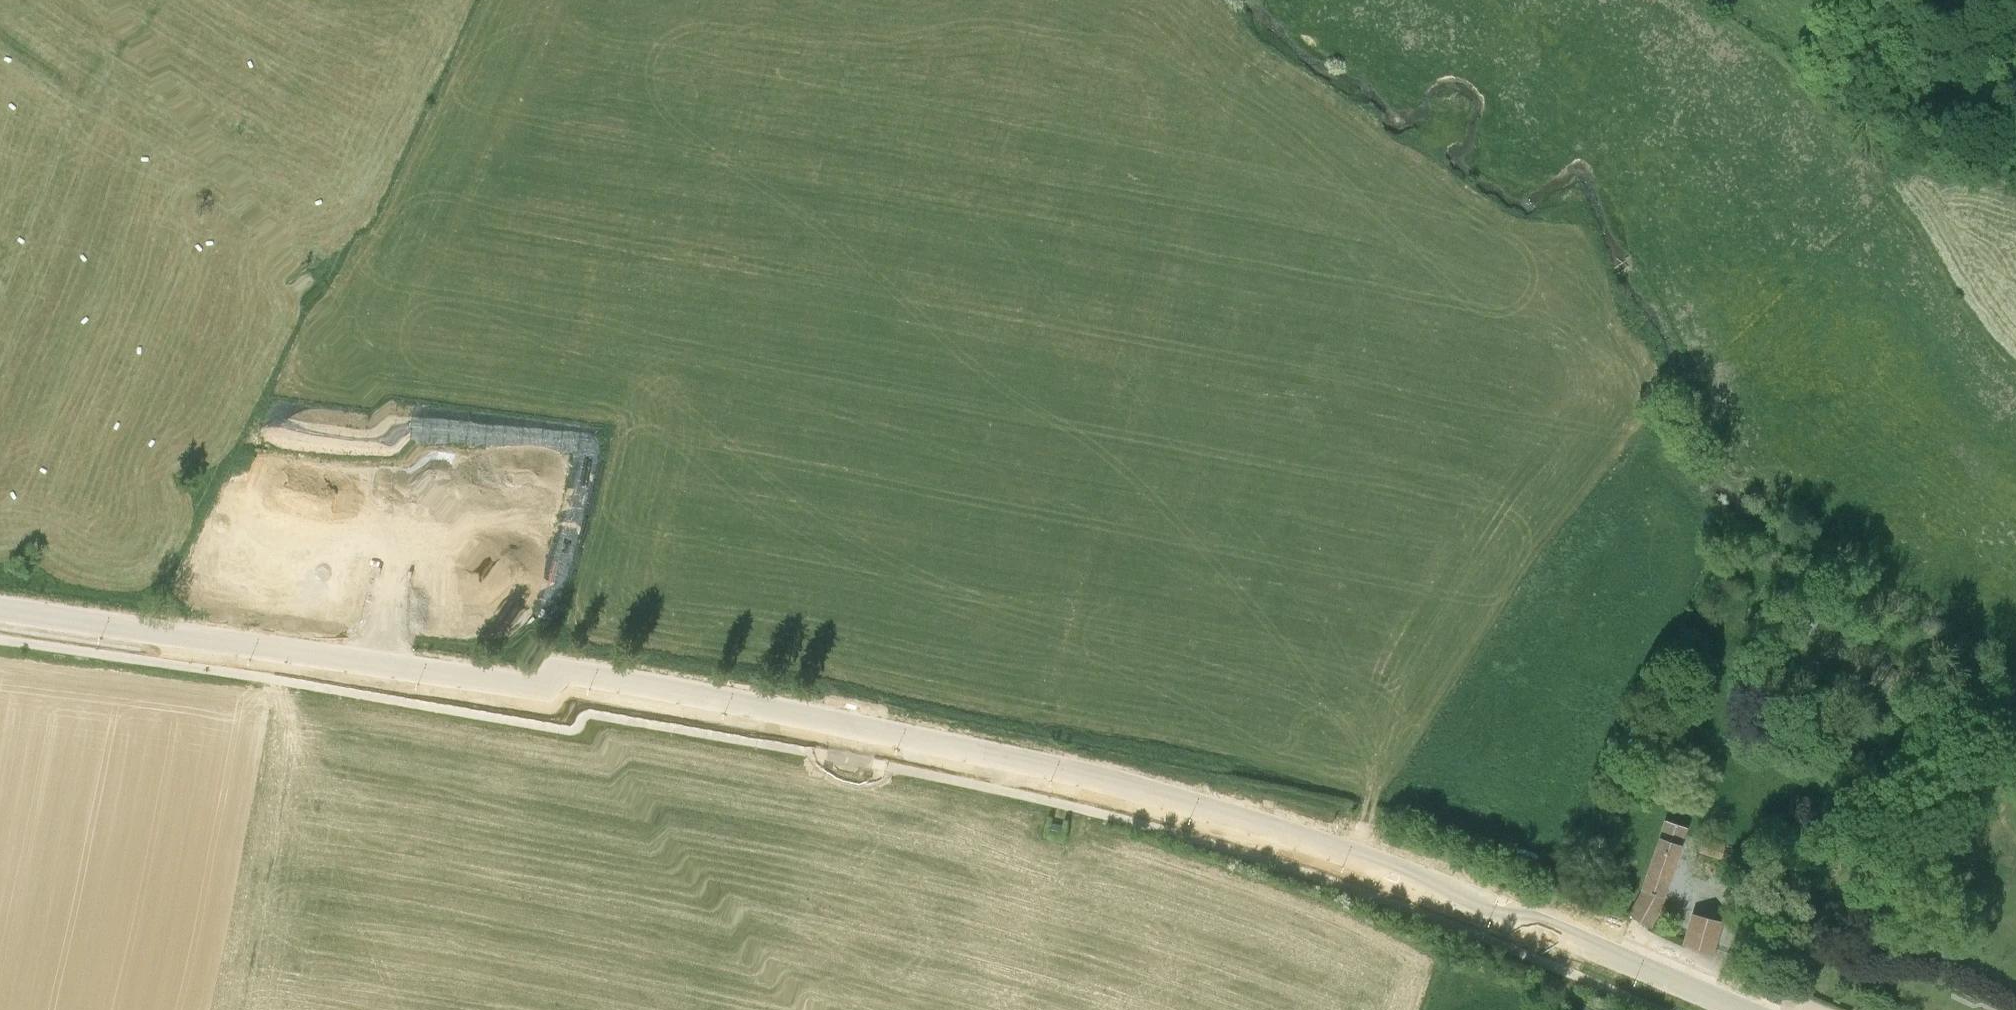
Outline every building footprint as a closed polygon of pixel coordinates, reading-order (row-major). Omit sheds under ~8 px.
[(1646,912),(1635,936),(1654,948),(1655,948),(1672,921),(1670,919),(1694,848),(1670,840),(1646,912)] [(1047,843),(1045,854),(1058,857),(1060,846),(1047,843)] [(1710,859),(1707,874),(1728,880),(1732,866),(1710,859)] [(1700,935),(1691,966),(1719,974),(1728,943),(1700,935)]
